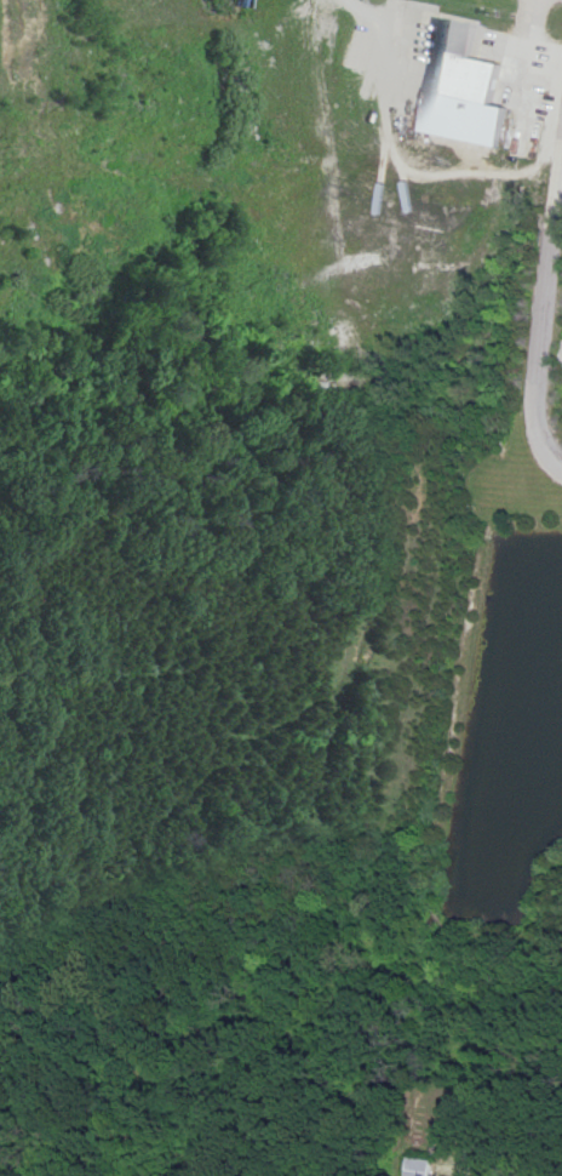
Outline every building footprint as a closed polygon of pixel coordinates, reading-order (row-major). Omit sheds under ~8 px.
[(484,58),(485,26),(445,25),(444,56),(484,58)] [(437,90),(428,131),(508,148),(516,107),(437,90)] [(406,1159),(407,1175),(435,1175),(434,1157),(406,1159)]
